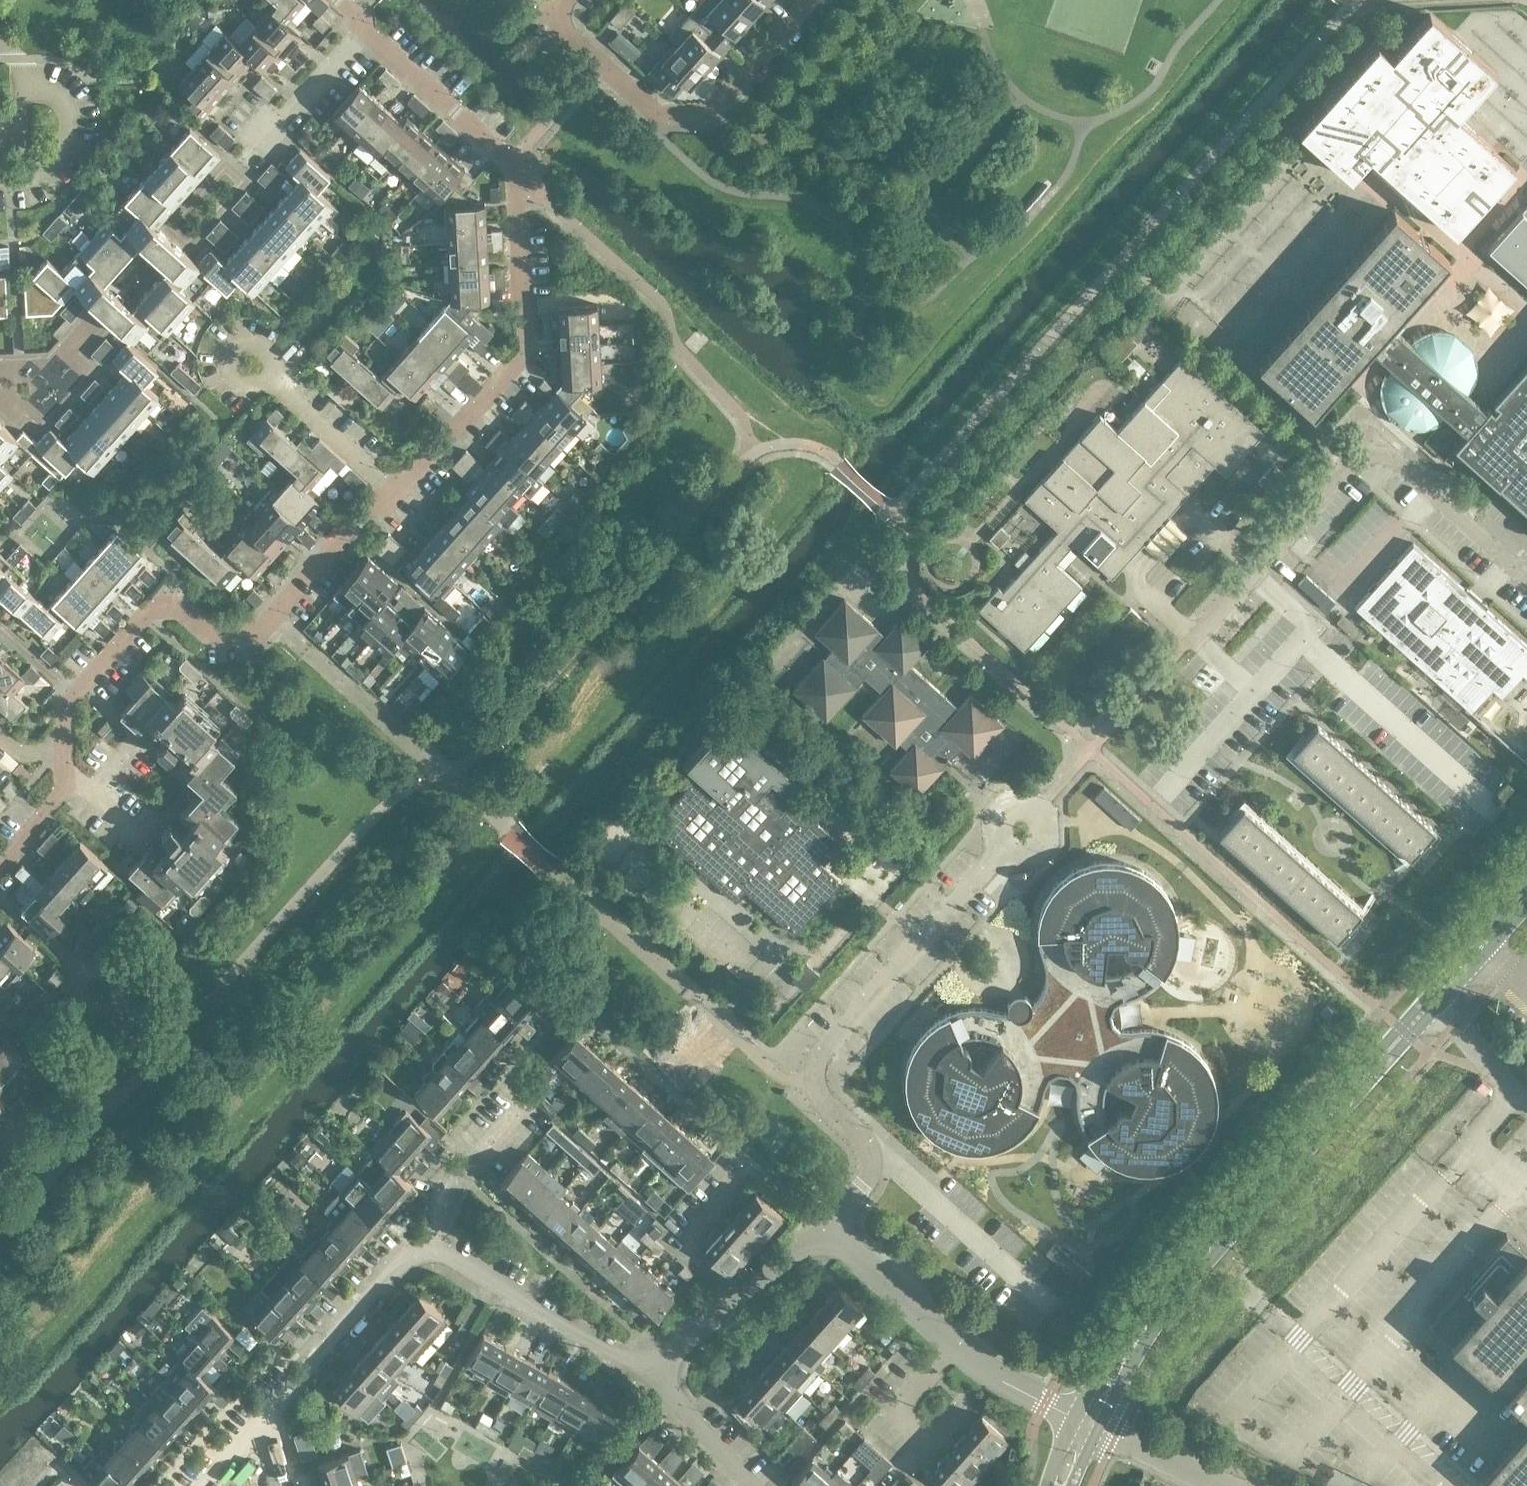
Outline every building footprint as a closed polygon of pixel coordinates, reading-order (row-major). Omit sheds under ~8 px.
[(276,2),(271,9),(286,23),(287,22),(305,2),(319,14),(312,22),(323,31),(330,23),(320,14),(329,3),(325,0),(273,0),(276,2)] [(627,0),(609,19),(619,28),(636,9),(627,0)] [(727,0),(702,0),(691,12),(709,29),(729,47),(736,38),(734,36),(749,19),(727,0)] [(749,19),(763,3),(766,5),(770,0),(727,0),(749,19)] [(286,23),(271,9),(258,23),(273,36),(266,44),(281,57),(301,35),(287,22),(286,23)] [(668,38),(674,44),(675,43),(704,69),(719,53),(721,55),(729,47),(709,29),(691,12),(668,38)] [(1377,43),(1299,130),(1351,176),(1370,155),(1455,232),(1515,166),(1457,115),(1496,72),(1430,13),(1391,56),(1377,43)] [(258,23),(243,39),(239,44),(254,58),(253,59),(267,72),(281,57),(266,44),(273,36),(258,23)] [(634,57),(642,47),(620,28),(612,38),(634,57)] [(225,31),(212,46),(226,59),(220,66),(235,80),(253,59),(254,58),(239,44),(225,31)] [(689,86),(704,69),(675,43),(674,44),(648,73),(674,95),(685,83),(689,86)] [(291,54),(301,63),(309,55),(299,45),(291,54)] [(226,59),(212,46),(192,67),(222,94),(235,80),(220,66),(226,59)] [(277,69),(288,78),(295,70),(285,60),(277,69)] [(222,94),(192,67),(179,82),(193,95),(187,102),(203,116),(222,94)] [(386,84),(393,75),(385,68),(378,76),(386,84)] [(394,91),(401,82),(393,75),(386,84),(394,91)] [(260,94),(270,83),(261,76),(252,86),(260,94)] [(268,100),(277,90),(270,83),(260,94),(268,100)] [(359,84),(332,114),(347,127),(374,97),(359,84)] [(414,109),(422,101),(413,94),(406,102),(414,109)] [(374,97),(347,127),(362,140),(388,110),(374,97)] [(422,116),(430,108),(422,101),(414,109),(422,116)] [(388,110),(362,140),(376,153),(381,147),(402,123),(402,122),(388,110)] [(389,167),(395,160),(422,130),(407,116),(402,122),(402,123),(381,147),(376,153),(374,154),(389,167)] [(443,135),(450,126),(442,119),(435,127),(443,135)] [(218,123),(209,133),(217,141),(226,131),(218,123)] [(451,142),(458,133),(450,126),(443,135),(451,142)] [(190,128),(171,149),(200,176),(219,154),(190,128)] [(422,130),(395,160),(409,173),(436,143),(422,130)] [(226,131),(217,141),(225,148),(234,138),(226,131)] [(436,143),(409,173),(424,186),(450,155),(436,143)] [(171,149),(157,164),(187,191),(200,176),(171,149)] [(300,149),(286,165),(300,178),(301,177),(316,191),(317,190),(330,176),(300,149)] [(450,155),(424,186),(445,205),(459,189),(452,183),(458,176),(469,185),(475,177),(450,155)] [(289,178),(276,167),(271,162),(257,178),(275,194),(289,178)] [(157,164),(144,179),(173,206),(187,191),(157,164)] [(459,189),(445,205),(446,223),(485,221),(484,201),(473,201),(462,192),(469,185),(458,176),(452,183),(459,189)] [(300,178),(288,191),(318,218),(332,203),(317,190),(316,191),(301,177),(300,178)] [(156,226),(173,206),(144,179),(126,199),(156,226)] [(83,186),(67,205),(74,212),(91,194),(83,186)] [(231,206),(236,211),(249,222),(264,207),(245,191),(231,206)] [(288,191),(275,206),(305,232),(318,218),(288,191)] [(126,199),(97,231),(79,252),(109,278),(156,226),(126,199)] [(1517,216),(1488,248),(1526,283),(1526,205),(1517,216)] [(275,206),(262,220),(292,247),(305,232),(275,206)] [(1258,365),(1313,414),(1371,348),(1391,367),(1389,369),(1386,374),(1382,382),(1381,392),(1382,396),(1387,396),(1388,400),(1390,404),(1394,412),(1398,415),(1400,417),(1409,421),(1418,423),(1418,429),(1425,428),(1435,425),(1441,421),(1446,416),(1450,419),(1460,428),(1466,433),(1454,447),(1474,464),(1497,485),(1499,487),(1500,486),(1526,510),(1526,363),(1493,401),(1497,405),(1492,411),(1488,407),(1485,411),(1475,402),(1466,393),(1469,388),(1471,384),(1474,374),(1475,368),(1473,357),(1469,348),(1463,341),(1455,335),(1449,333),(1439,331),(1433,332),(1423,334),(1416,339),(1410,343),(1405,339),(1390,326),(1449,260),(1394,211),(1258,365)] [(58,214),(42,232),(50,239),(67,221),(58,214)] [(279,261),(250,234),(243,241),(237,236),(238,235),(220,219),(214,226),(267,274),(279,261)] [(262,220),(250,234),(279,261),(292,247),(262,220)] [(485,221),(446,223),(447,242),(487,240),(485,221)] [(267,274),(214,226),(205,235),(211,241),(229,257),(225,262),(240,276),(239,278),(253,290),(267,274)] [(503,239),(502,229),(491,229),(491,240),(503,239)] [(165,235),(151,251),(158,258),(173,242),(165,235)] [(503,239),(491,240),(492,249),(503,249),(503,239)] [(487,240),(447,242),(448,262),(488,259),(487,240)] [(409,246),(400,246),(401,262),(410,262),(409,246)] [(197,264),(212,278),(212,279),(226,292),(239,278),(240,276),(225,262),(210,249),(197,264)] [(183,251),(166,269),(117,324),(147,351),(212,279),(212,278),(197,264),(183,251)] [(75,286),(87,297),(90,299),(109,278),(79,252),(62,271),(47,258),(33,273),(25,273),(26,313),(53,312),(75,286)] [(488,259),(448,262),(449,281),(489,279),(488,259)] [(493,268),(494,278),(505,278),(504,267),(493,268)] [(489,279),(449,281),(450,300),(465,314),(478,299),(490,299),(489,289),(505,288),(505,278),(494,278),(489,279)] [(402,295),(397,290),(385,303),(391,309),(396,304),(395,303),(402,295)] [(114,292),(100,308),(107,315),(122,299),(114,292)] [(84,305),(81,302),(74,295),(60,311),(70,320),(84,305)] [(450,300),(431,321),(461,348),(474,333),(460,320),(465,314),(450,300)] [(557,305),(558,325),(598,323),(597,303),(557,305)] [(543,337),(554,336),(552,315),(541,316),(543,337)] [(461,348),(431,321),(418,335),(433,349),(427,356),(441,369),(461,348)] [(598,323),(558,325),(559,344),(599,342),(598,323)] [(323,354),(353,380),(366,365),(352,352),(359,345),(343,331),(323,354)] [(418,335),(401,355),(399,357),(429,383),(441,369),(427,356),(433,349),(418,335)] [(115,346),(109,341),(105,337),(91,353),(101,362),(115,346)] [(481,355),(489,346),(479,337),(471,345),(481,355)] [(599,342),(559,344),(560,363),(600,361),(599,342)] [(127,343),(113,358),(127,371),(128,370),(143,384),(144,383),(156,369),(127,343)] [(545,376),(556,375),(555,353),(543,354),(545,376)] [(429,383),(399,357),(386,371),(401,385),(401,386),(415,398),(429,383)] [(458,381),(470,368),(459,358),(447,372),(458,381)] [(989,596),(978,608),(1025,650),(1082,586),(1056,563),(1073,543),(1112,578),(1214,464),(1225,474),(1226,475),(1264,432),(1263,431),(1239,409),(1182,358),(1162,380),(1169,386),(1150,407),(1152,409),(1176,430),(1150,459),(1100,414),(1024,499),(1058,529),(1003,590),(998,586),(989,596)] [(600,361),(560,363),(561,382),(577,397),(578,395),(590,382),(601,381),(600,361)] [(194,393),(196,390),(201,385),(177,363),(170,371),(194,393)] [(380,377),(366,365),(353,380),(382,406),(401,386),(401,385),(386,371),(380,377)] [(127,371),(116,384),(146,410),(144,383),(143,384),(128,370),(127,371)] [(458,381),(447,372),(439,381),(449,390),(458,381)] [(95,378),(80,394),(88,401),(103,385),(95,378)] [(544,394),(552,386),(543,379),(536,387),(544,394)] [(325,390),(345,408),(353,399),(333,382),(325,390)] [(577,397),(561,382),(542,404),(572,431),(586,416),(585,415),(591,408),(578,395),(577,397)] [(116,384),(102,399),(132,426),(146,410),(116,384)] [(420,402),(431,411),(438,403),(427,394),(420,402)] [(102,399),(89,413),(119,440),(132,426),(102,399)] [(533,407),(525,399),(517,407),(526,415),(533,407)] [(572,431),(542,404),(529,418),(560,445),(572,431)] [(69,406),(55,422),(63,429),(77,414),(72,409),(69,406)] [(526,415),(517,407),(510,415),(519,422),(526,415)] [(269,446),(282,459),(296,444),(275,425),(283,415),(275,408),(247,439),(262,453),(269,446)] [(89,413),(77,427),(106,454),(119,440),(89,413)] [(560,445),(529,418),(517,432),(547,459),(560,445)] [(31,452),(31,451),(16,438),(0,423),(0,486),(31,452)] [(64,441),(64,442),(79,456),(93,469),(106,454),(77,427),(64,441)] [(23,430),(16,438),(31,451),(31,452),(59,478),(79,456),(64,442),(64,441),(50,428),(37,443),(23,430)] [(547,459),(517,432),(504,447),(534,474),(547,459)] [(301,438),(296,444),(282,459),(296,471),(291,478),(306,491),(307,491),(330,465),(337,472),(346,462),(319,438),(311,447),(301,438)] [(534,474),(504,447),(491,461),(521,488),(530,497),(543,482),(534,474)] [(452,465),(464,476),(468,479),(482,463),(466,449),(452,465)] [(521,488),(491,461),(478,476),(508,502),(521,488)] [(1285,474),(1284,473),(1273,463),(1257,480),(1269,491),(1285,474)] [(51,485),(58,478),(47,469),(41,475),(51,485)] [(508,502),(478,476),(465,490),(471,495),(501,522),(506,526),(518,512),(508,502)] [(291,478),(278,492),(293,505),(286,512),(301,526),(321,503),(307,491),(306,491),(291,478)] [(252,508),(259,513),(288,540),(301,526),(286,512),(293,505),(278,492),(277,493),(271,487),(252,508)] [(501,522),(471,495),(458,509),(488,536),(501,522)] [(36,505),(28,498),(13,515),(21,522),(36,505)] [(488,536),(458,509),(445,524),(475,550),(488,536)] [(164,532),(193,558),(207,543),(193,530),(199,524),(184,510),(164,532)] [(288,540),(259,513),(246,528),(261,541),(254,548),(269,561),(288,540)] [(313,524),(323,533),(331,525),(321,516),(313,524)] [(475,550),(445,524),(432,538),(462,565),(475,550)] [(999,546),(1009,534),(1000,526),(990,538),(999,546)] [(151,528),(141,538),(149,545),(158,535),(151,528)] [(246,528),(227,549),(242,563),(241,564),(256,577),(269,561),(254,548),(261,541),(246,528)] [(117,529),(101,547),(130,574),(147,556),(117,529)] [(300,538),(310,547),(317,539),(307,530),(300,538)] [(374,548),(392,564),(406,549),(388,533),(374,548)] [(462,565),(432,538),(419,553),(449,579),(462,565)] [(6,558),(10,562),(13,565),(27,549),(20,542),(6,558)] [(1413,542),(1355,607),(1472,712),(1493,689),(1502,697),(1523,674),(1526,678),(1526,644),(1413,542)] [(221,555),(207,543),(193,558),(223,585),(241,564),(242,563),(227,549),(221,555)] [(101,547),(85,565),(114,592),(130,574),(101,547)] [(280,560),(290,569),(298,560),(288,551),(280,560)] [(10,562),(6,558),(0,553),(0,573),(10,562)] [(449,579),(419,553),(406,567),(436,594),(449,579)] [(368,557),(341,586),(356,600),(383,570),(368,557)] [(0,573),(0,592),(19,610),(33,594),(19,582),(25,575),(13,565),(10,562),(0,573)] [(85,565),(69,583),(98,610),(114,592),(85,565)] [(267,573),(277,583),(284,575),(274,565),(267,573)] [(148,583),(155,575),(145,566),(138,574),(148,583)] [(383,570),(356,600),(369,612),(356,626),(357,627),(397,583),(383,570)] [(135,598),(142,590),(132,581),(125,589),(135,598)] [(69,583),(53,601),(68,614),(67,615),(82,628),(98,610),(69,583)] [(397,583),(357,627),(371,640),(398,610),(385,597),(398,583),(397,583)] [(404,603),(411,595),(401,586),(394,594),(404,603)] [(246,596),(256,605),(263,597),(254,588),(246,596)] [(444,611),(450,603),(440,593),(433,601),(444,611)] [(33,594),(19,610),(49,636),(67,615),(68,614),(53,601),(47,607),(33,594)] [(414,612),(421,604),(411,595),(404,603),(414,612)] [(928,643),(900,619),(900,618),(885,634),(845,598),(814,631),(832,648),(824,657),(822,655),(792,688),(826,719),(856,685),(864,676),(882,692),(861,714),(895,745),(899,741),(908,748),(889,769),(917,795),(961,746),(973,757),(1003,723),(970,693),(958,707),(910,664),(928,643)] [(1345,619),(1321,598),(1316,604),(1340,625),(1345,619)] [(116,619),(123,611),(113,602),(106,610),(116,619)] [(453,619),(460,611),(450,603),(444,611),(453,619)] [(424,607),(412,622),(413,622),(399,638),(399,639),(413,651),(440,621),(424,607)] [(1130,607),(1122,617),(1119,620),(1136,636),(1148,623),(1130,607)] [(398,610),(371,640),(386,653),(399,639),(399,638),(413,622),(412,622),(398,610)] [(484,630),(491,621),(483,614),(476,622),(484,630)] [(102,634),(110,626),(100,617),(92,625),(102,634)] [(440,621),(413,651),(427,664),(454,634),(440,621)] [(484,630),(476,622),(467,632),(475,639),(484,630)] [(308,623),(302,629),(308,635),(314,628),(308,623)] [(1106,647),(1115,638),(1103,627),(1094,636),(1106,647)] [(454,634),(427,664),(442,677),(469,647),(454,634)] [(331,641),(324,635),(317,643),(324,649),(331,641)] [(40,653),(51,662),(58,654),(48,645),(40,653)] [(342,654),(336,649),(331,655),(336,660),(342,654)] [(0,655),(0,708),(13,719),(27,705),(12,692),(25,678),(0,655)] [(185,658),(179,664),(179,668),(192,680),(196,679),(202,673),(185,658)] [(41,673),(31,664),(23,672),(33,681),(41,673)] [(175,702),(141,671),(126,688),(135,697),(120,713),(145,736),(157,722),(190,751),(177,765),(203,788),(180,813),(194,825),(164,857),(151,845),(128,870),(145,885),(137,894),(154,910),(185,875),(192,882),(222,848),(215,841),(238,816),(222,802),(236,786),(220,771),(234,755),(209,733),(216,725),(182,695),(175,702)] [(372,680),(365,673),(359,680),(366,686),(372,680)] [(252,717),(236,703),(230,710),(230,713),(243,725),(247,725),(252,718),(252,717)] [(651,826),(700,869),(696,873),(706,882),(710,878),(735,901),(745,889),(793,932),(840,880),(822,865),(830,856),(824,850),(834,838),(785,794),(798,779),(727,715),(681,766),(694,777),(651,826)] [(109,739),(116,731),(118,729),(107,719),(98,729),(109,739)] [(1306,737),(1293,752),(1305,763),(1330,736),(1317,724),(1306,737)] [(1330,736),(1305,763),(1317,773),(1341,746),(1330,736)] [(1341,746),(1317,773),(1328,784),(1353,756),(1341,746)] [(1353,756),(1328,784),(1340,794),(1365,767),(1353,756)] [(12,768),(0,758),(0,782),(12,768)] [(26,782),(33,774),(20,762),(12,771),(26,782)] [(1365,767),(1340,794),(1352,805),(1376,777),(1365,767)] [(1376,777),(1352,805),(1363,815),(1388,788),(1376,777)] [(2,787),(12,796),(19,788),(9,779),(2,787)] [(1104,786),(1094,797),(1112,813),(1122,802),(1104,786)] [(1388,788),(1363,815),(1375,826),(1399,798),(1388,788)] [(1399,798),(1375,826),(1386,836),(1411,809),(1399,798)] [(1230,822),(1219,834),(1231,845),(1256,818),(1243,807),(1230,822)] [(1411,809),(1386,836),(1398,846),(1423,819),(1411,809)] [(1256,818),(1231,845),(1243,856),(1267,828),(1256,818)] [(1423,819),(1398,846),(1407,855),(1411,858),(1419,849),(1435,831),(1423,819)] [(1267,828),(1243,856),(1254,866),(1279,839),(1267,828)] [(52,846),(58,840),(58,836),(52,830),(44,839),(52,846)] [(1435,831),(1419,849),(1424,853),(1440,835),(1435,831)] [(52,846),(44,839),(36,847),(43,853),(46,853),(52,846)] [(1279,839),(1254,866),(1266,877),(1291,849),(1279,839)] [(80,841),(65,858),(93,883),(108,866),(80,841)] [(241,866),(249,857),(240,849),(235,856),(235,860),(241,866)] [(1291,849),(1266,877),(1278,887),(1302,860),(1291,849)] [(93,883),(65,858),(51,875),(78,899),(93,883)] [(1039,949),(1042,959),(1045,968),(1044,981),(1040,993),(1033,1003),(1026,997),(1020,995),(1014,996),(1010,1001),(1008,1005),(1008,1012),(1000,1012),(989,1008),(982,1007),(971,1007),(962,1008),(955,1010),(946,1013),(939,1017),(933,1020),(926,1026),(920,1033),(915,1039),(911,1046),(907,1057),(905,1065),(904,1075),(904,1085),(906,1094),(908,1102),(910,1107),(916,1117),(921,1123),(925,1128),(930,1133),(936,1137),(946,1142),(963,1147),(971,1148),(983,1147),(993,1145),(1002,1143),(1017,1134),(1024,1127),(1030,1121),(1036,1112),(1040,1102),(1043,1093),(1045,1086),(1046,1081),(1052,1075),(1056,1073),(1063,1072),(1067,1074),(1071,1077),(1074,1080),(1076,1087),(1075,1096),(1076,1108),(1078,1117),(1081,1126),(1084,1133),(1087,1138),(1093,1146),(1098,1151),(1104,1156),(1113,1161),(1122,1165),(1132,1168),(1142,1169),(1150,1169),(1157,1168),(1166,1166),(1177,1162),(1185,1158),(1192,1152),(1199,1146),(1205,1137),(1208,1132),(1212,1123),(1215,1113),(1216,1102),(1216,1090),(1213,1078),(1210,1070),(1205,1061),(1200,1054),(1195,1048),(1188,1043),(1180,1037),(1173,1034),(1162,1030),(1153,1029),(1144,1028),(1134,1030),(1122,1031),(1118,1028),(1113,1023),(1111,1017),(1110,1012),(1113,1005),(1118,999),(1128,997),(1135,994),(1146,988),(1152,984),(1159,977),(1166,968),(1170,961),(1174,952),(1177,937),(1177,927),(1176,918),(1174,911),(1172,905),(1168,898),(1166,892),(1161,885),(1157,880),(1148,873),(1142,869),(1133,865),(1121,861),(1112,860),(1101,860),(1091,862),(1083,864),(1073,869),(1064,874),(1057,881),(1050,890),(1045,897),(1040,908),(1037,920),(1037,932),(1037,940),(1039,949)] [(1302,860),(1278,887),(1289,898),(1314,870),(1302,860)] [(23,879),(29,872),(29,868),(23,863),(15,871),(23,879)] [(1314,870),(1289,898),(1301,908),(1326,880),(1325,880),(1314,870)] [(78,899),(51,875),(36,891),(68,920),(69,919),(64,914),(78,899)] [(1326,880),(1301,908),(1312,918),(1337,891),(1326,880)] [(68,920),(36,891),(21,908),(48,932),(53,928),(58,932),(68,920)] [(1337,891),(1312,918),(1324,929),(1349,901),(1337,891)] [(196,916),(211,899),(205,893),(201,893),(189,906),(190,910),(196,916)] [(1349,901),(1324,929),(1337,940),(1353,922),(1362,913),(1358,910),(1349,901)] [(1353,922),(1337,940),(1342,945),(1358,926),(1353,922)] [(0,931),(0,946),(25,969),(36,956),(31,952),(35,947),(8,923),(0,931)] [(78,943),(70,952),(76,957),(80,957),(86,950),(78,943)] [(0,946),(0,976),(5,980),(19,965),(24,970),(25,969),(0,946)] [(462,959),(445,973),(456,986),(473,971),(462,959)] [(791,979),(803,990),(818,973),(806,962),(791,979)] [(63,972),(57,967),(49,975),(57,983),(63,976),(63,972)] [(515,978),(497,998),(527,1025),(528,1024),(522,1019),(531,1009),(537,1014),(545,1005),(541,1002),(548,995),(529,978),(522,985),(515,978)] [(497,998),(481,1017),(510,1043),(511,1042),(506,1037),(514,1028),(520,1033),(527,1025),(497,998)] [(417,1008),(399,1028),(415,1043),(434,1023),(417,1008)] [(481,1017),(464,1035),(494,1062),(495,1061),(489,1056),(498,1046),(503,1051),(510,1043),(481,1017)] [(464,1035),(447,1054),(477,1081),(478,1080),(472,1075),(481,1065),(487,1071),(494,1062),(464,1035)] [(574,1035),(553,1058),(552,1057),(524,1090),(544,1108),(549,1101),(540,1093),(539,1092),(546,1084),(545,1083),(560,1065),(572,1076),(594,1052),(574,1035)] [(24,1054),(7,1039),(0,1046),(0,1081),(24,1054)] [(612,1069),(594,1052),(572,1076),(591,1092),(612,1069)] [(447,1054),(430,1073),(460,1100),(461,1099),(455,1094),(464,1084),(470,1089),(477,1081),(447,1054)] [(631,1086),(612,1069),(591,1092),(610,1109),(631,1086)] [(454,1108),(460,1100),(430,1073),(413,1093),(437,1114),(448,1102),(454,1108)] [(650,1103),(631,1086),(610,1109),(629,1126),(650,1103)] [(558,1109),(549,1101),(544,1108),(552,1115),(558,1109)] [(669,1120),(650,1103),(629,1126),(647,1143),(669,1120)] [(388,1130),(387,1131),(413,1154),(423,1142),(437,1154),(445,1145),(438,1138),(445,1129),(427,1113),(418,1123),(405,1111),(397,1120),(400,1122),(391,1133),(388,1130)] [(669,1120),(647,1143),(666,1160),(687,1136),(669,1120)] [(552,1123),(546,1130),(555,1138),(561,1131),(552,1123)] [(581,1141),(587,1135),(578,1126),(572,1133),(581,1141)] [(413,1154),(387,1131),(380,1138),(383,1141),(372,1153),(383,1163),(383,1162),(386,1164),(416,1191),(417,1190),(396,1173),(413,1154)] [(309,1167),(321,1144),(305,1135),(292,1158),(309,1167)] [(581,1141),(590,1149),(595,1142),(587,1135),(581,1141)] [(687,1136),(666,1160),(684,1176),(679,1182),(688,1189),(694,1182),(687,1176),(707,1154),(687,1136)] [(586,1165),(591,1159),(571,1141),(565,1147),(586,1165)] [(420,1172),(428,1164),(422,1158),(415,1167),(420,1172)] [(593,1172),(599,1166),(591,1159),(586,1165),(593,1172)] [(521,1160),(506,1177),(500,1184),(519,1202),(540,1178),(521,1160)] [(619,1175),(625,1168),(615,1160),(609,1166),(619,1175)] [(334,1176),(343,1187),(358,1174),(350,1164),(334,1176)] [(386,1164),(369,1183),(399,1210),(400,1209),(393,1203),(402,1193),(409,1199),(416,1191),(386,1164)] [(619,1175),(627,1182),(633,1175),(625,1168),(619,1175)] [(540,1178),(519,1202),(538,1218),(559,1195),(540,1178)] [(369,1183),(353,1201),(345,1194),(344,1195),(382,1228),(383,1228),(376,1222),(385,1212),(392,1218),(399,1210),(369,1183)] [(623,1199),(629,1192),(619,1183),(613,1190),(623,1199)] [(631,1206),(637,1199),(629,1192),(623,1199),(631,1206)] [(755,1193),(747,1202),(738,1213),(764,1236),(760,1232),(769,1222),(773,1225),(781,1217),(755,1193)] [(648,1200),(665,1215),(672,1208),(663,1201),(662,1202),(654,1194),(648,1200)] [(382,1228),(344,1195),(328,1213),(336,1220),(335,1221),(365,1247),(366,1246),(360,1241),(369,1231),(375,1236),(382,1228)] [(559,1195),(538,1218),(557,1235),(578,1211),(559,1195)] [(578,1211),(557,1235),(575,1252),(597,1228),(578,1211)] [(764,1236),(738,1213),(721,1231),(747,1255),(748,1254),(743,1250),(753,1240),(757,1244),(764,1236)] [(225,1220),(215,1237),(229,1245),(239,1229),(225,1220)] [(335,1221),(318,1240),(348,1266),(349,1265),(343,1260),(352,1249),(358,1255),(365,1247),(335,1221)] [(597,1228),(575,1252),(594,1269),(616,1245),(597,1228)] [(655,1238),(648,1232),(645,1229),(639,1236),(649,1245),(655,1238)] [(747,1255),(721,1231),(703,1251),(725,1271),(736,1259),(740,1263),(747,1255)] [(1506,1233),(1428,1321),(1526,1408),(1526,1251),(1506,1233)] [(663,1246),(655,1238),(649,1245),(657,1252),(663,1246)] [(318,1240),(302,1259),(331,1285),(332,1284),(326,1278),(334,1269),(341,1275),(348,1266),(318,1240)] [(616,1245),(594,1269),(613,1286),(635,1262),(616,1245)] [(296,1254),(279,1273),(314,1304),(316,1302),(310,1296),(318,1287),(324,1293),(331,1285),(302,1259),(296,1254)] [(635,1262),(613,1286),(632,1303),(653,1279),(635,1262)] [(693,1272),(684,1264),(678,1270),(687,1279),(693,1272)] [(314,1304),(279,1273),(262,1292),(297,1323),(299,1321),(293,1316),(302,1306),(308,1311),(314,1304)] [(653,1279),(632,1303),(651,1320),(673,1296),(653,1279)] [(837,1288),(820,1307),(844,1329),(861,1309),(837,1288)] [(297,1323),(262,1292),(244,1312),(273,1337),(284,1325),(291,1331),(297,1323)] [(419,1294),(401,1314),(430,1340),(448,1320),(419,1294)] [(844,1329),(820,1307),(803,1326),(827,1347),(844,1329)] [(205,1325),(196,1336),(231,1367),(232,1367),(218,1354),(235,1336),(209,1313),(201,1321),(205,1325)] [(430,1340),(401,1314),(384,1332),(408,1354),(413,1359),(430,1340)] [(474,1327),(466,1323),(460,1333),(468,1338),(474,1327)] [(827,1347),(803,1326),(786,1344),(811,1366),(827,1347)] [(196,1336),(192,1332),(185,1340),(188,1343),(178,1355),(220,1392),(221,1392),(201,1374),(210,1364),(223,1376),(231,1367),(196,1336)] [(408,1354),(384,1332),(367,1351),(391,1373),(408,1354)] [(505,1346),(483,1333),(466,1361),(489,1374),(505,1346)] [(893,1352),(901,1343),(895,1338),(887,1346),(893,1352)] [(811,1366),(786,1344),(770,1363),(794,1385),(811,1366)] [(527,1359),(505,1346),(489,1374),(511,1387),(527,1359)] [(391,1373),(367,1351),(350,1370),(374,1392),(377,1395),(394,1376),(391,1373)] [(220,1392),(178,1355),(177,1355),(178,1356),(172,1363),(175,1366),(165,1377),(203,1411),(204,1410),(198,1405),(206,1395),(212,1401),(220,1392)] [(433,1381),(441,1385),(453,1365),(442,1359),(436,1369),(438,1371),(433,1381)] [(549,1372),(527,1359),(511,1387),(507,1394),(528,1407),(532,1400),(549,1372)] [(861,1374),(867,1367),(860,1361),(854,1368),(861,1374)] [(794,1385),(770,1363),(753,1382),(777,1403),(794,1385)] [(866,1383),(878,1370),(871,1364),(860,1377),(866,1383)] [(374,1392),(350,1370),(333,1390),(356,1411),(374,1392)] [(570,1385),(549,1372),(532,1400),(554,1412),(570,1385)] [(203,1411),(165,1377),(148,1396),(187,1430),(187,1429),(181,1423),(189,1414),(196,1420),(203,1411)] [(866,1383),(860,1377),(853,1385),(859,1390),(866,1383)] [(777,1403),(753,1382),(736,1401),(760,1423),(777,1403)] [(592,1397),(570,1385),(554,1412),(576,1425),(592,1397)] [(187,1430),(148,1396),(132,1415),(140,1423),(169,1449),(170,1448),(164,1442),(172,1433),(179,1439),(187,1430)] [(440,1405),(451,1411),(455,1404),(444,1397),(440,1405)] [(615,1411),(592,1397),(576,1425),(598,1438),(615,1411)] [(819,1406),(827,1413),(826,1414),(833,1420),(841,1411),(835,1405),(831,1408),(823,1401),(819,1406)] [(408,1412),(415,1418),(423,1409),(416,1402),(408,1412)] [(981,1415),(982,1415),(964,1434),(990,1457),(991,1457),(987,1453),(996,1443),(1000,1446),(1008,1438),(1006,1437),(1009,1433),(1017,1440),(1020,1437),(1020,1434),(1013,1428),(1014,1428),(990,1405),(981,1415)] [(347,1416),(330,1412),(327,1426),(345,1429),(347,1416)] [(400,1421),(407,1427),(415,1418),(408,1412),(400,1421)] [(833,1420),(826,1414),(819,1422),(826,1428),(833,1420)] [(485,1431),(489,1423),(479,1417),(474,1425),(485,1431)] [(848,1435),(854,1429),(845,1421),(839,1427),(848,1435)] [(140,1423),(123,1442),(153,1468),(154,1467),(147,1461),(156,1451),(162,1457),(169,1449),(140,1423)] [(485,1431),(495,1437),(500,1429),(489,1423),(485,1431)] [(1489,1471),(1506,1485),(1526,1485),(1526,1427),(1489,1471)] [(799,1457),(815,1439),(803,1428),(786,1446),(799,1457)] [(297,1431),(302,1456),(311,1454),(306,1429),(297,1431)] [(515,1430),(507,1444),(528,1456),(533,1449),(536,1442),(515,1430)] [(990,1457),(964,1434),(948,1453),(973,1476),(974,1476),(970,1472),(980,1461),(984,1465),(990,1457)] [(106,1461),(135,1485),(137,1485),(130,1480),(138,1470),(145,1476),(153,1468),(123,1442),(106,1461)] [(658,1462),(638,1445),(617,1468),(637,1485),(658,1462)] [(883,1455),(874,1447),(868,1454),(868,1453),(862,1460),(870,1468),(866,1473),(867,1473),(883,1455)] [(407,1461),(403,1449),(394,1452),(398,1464),(407,1461)] [(533,1449),(528,1456),(539,1462),(543,1455),(533,1449)] [(323,1461),(318,1463),(325,1485),(331,1485),(357,1478),(369,1474),(366,1464),(354,1468),(349,1453),(323,1461)] [(948,1453),(930,1473),(945,1485),(958,1485),(963,1480),(967,1484),(973,1476),(948,1453)] [(883,1455),(867,1473),(875,1481),(886,1469),(886,1470),(892,1463),(883,1455)] [(792,1481),(797,1485),(821,1485),(831,1474),(813,1457),(792,1481)] [(106,1461),(89,1480),(96,1485),(135,1485),(106,1461)] [(407,1461),(398,1464),(402,1475),(410,1472),(407,1461)] [(658,1462),(637,1485),(638,1485),(670,1485),(677,1479),(658,1462)] [(562,1476),(573,1482),(577,1475),(567,1468),(562,1476)] [(821,1485),(845,1485),(831,1474),(821,1485)] [(331,1485),(359,1485),(357,1478),(331,1485)]
